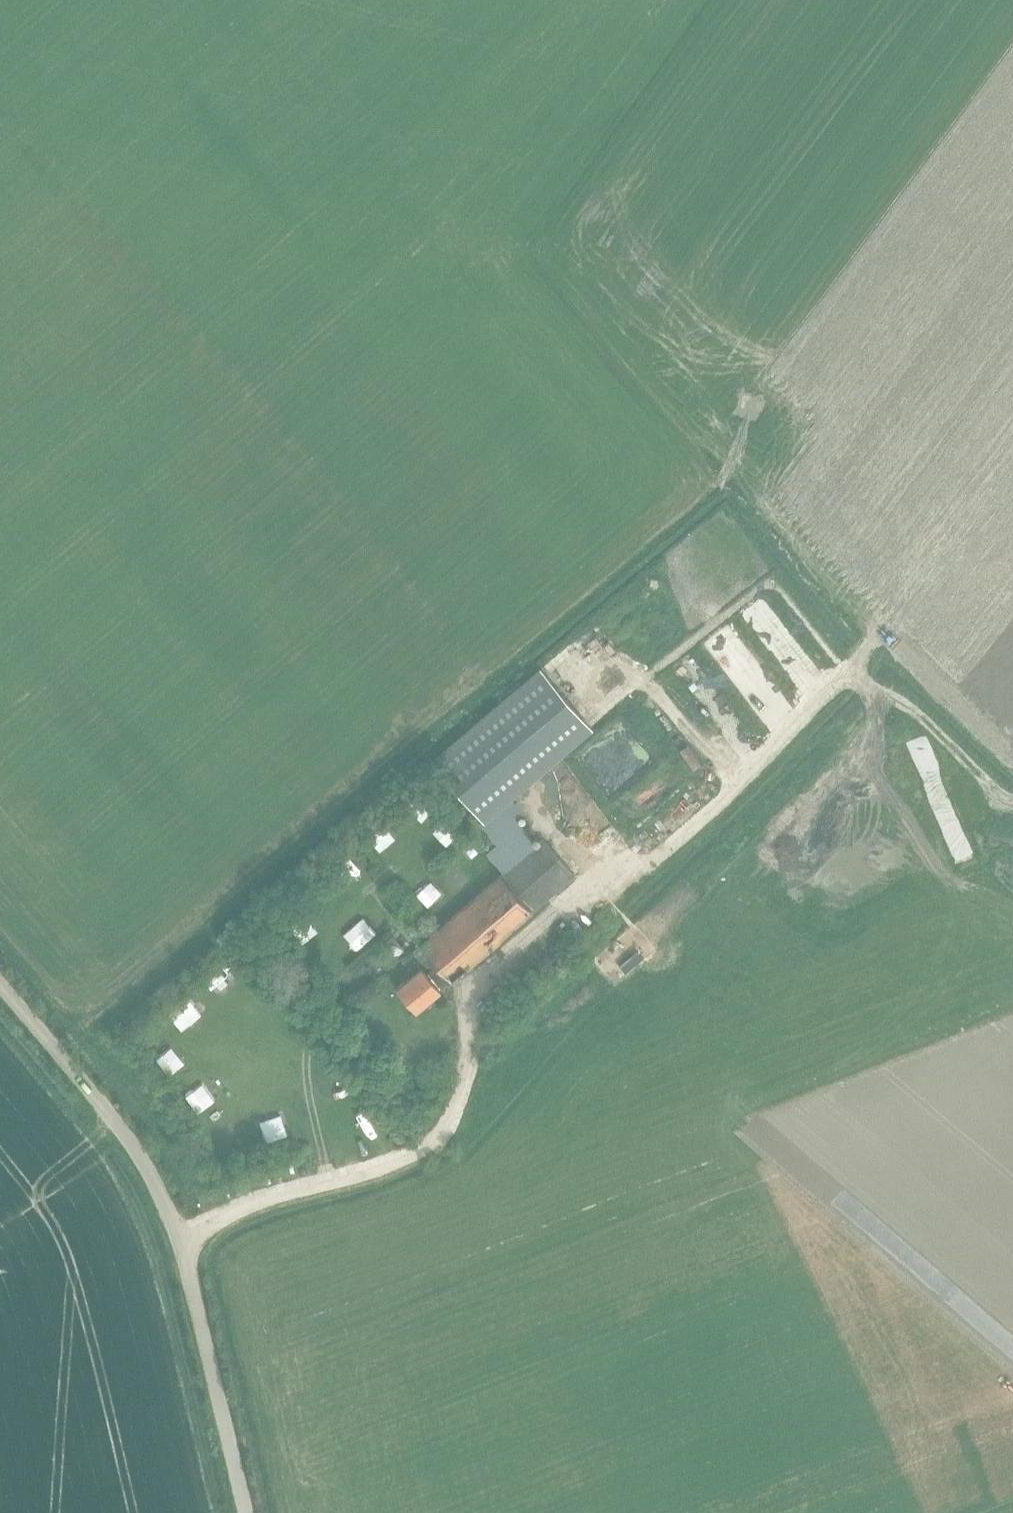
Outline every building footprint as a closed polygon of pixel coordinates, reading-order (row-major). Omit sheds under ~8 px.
[(432,761),(482,819),(507,797),(590,727),(540,669),(432,761)] [(624,803),(641,824),(672,799),(656,779),(624,803)] [(420,967),(396,987),(415,1010),(440,989),(438,987),(449,978),(450,980),(574,874),(543,837),(534,844),(513,819),(520,812),(507,797),(482,819),(479,822),(496,843),(486,852),(503,871),(412,951),(425,966),(428,964),(431,968),(425,973),(420,967)]
